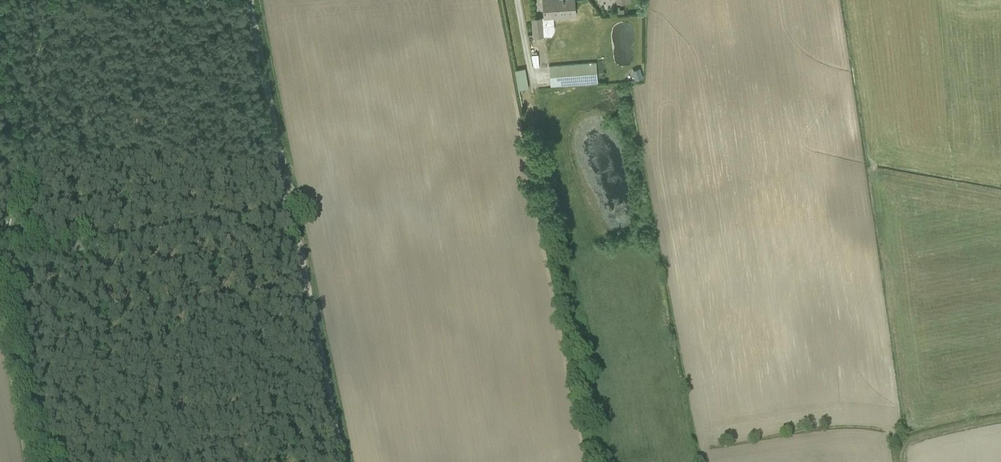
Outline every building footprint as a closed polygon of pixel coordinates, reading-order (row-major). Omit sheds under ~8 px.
[(532,18),(533,28),(533,36),(543,35),(543,25),(553,24),(553,17),(575,16),(574,7),(574,0),(563,0),(559,0),(543,0),(544,17),(532,18)] [(596,62),(549,66),(551,86),(597,82),(596,62)] [(625,68),(627,77),(636,76),(634,67),(625,68)] [(518,90),(528,88),(525,68),(515,70),(518,90)]
